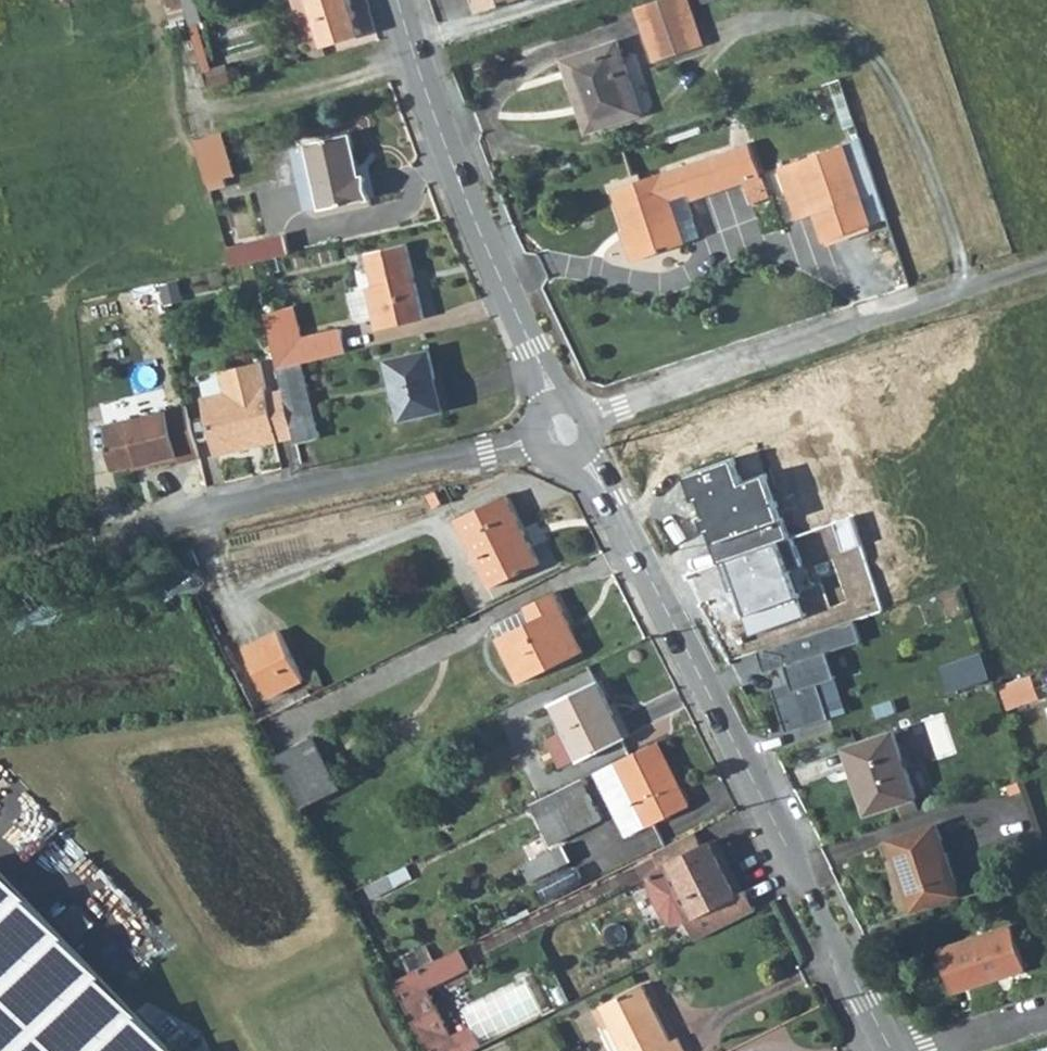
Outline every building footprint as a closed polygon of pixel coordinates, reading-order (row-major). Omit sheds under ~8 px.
[(185,2),(191,23),(201,20),(203,20),(197,0),(193,0),(185,2)] [(323,38),(310,0),(295,0),(308,43),(323,38)] [(351,0),(310,0),(323,38),(324,44),(361,32),(351,0)] [(475,15),(518,0),(471,0),(475,15)] [(703,47),(689,0),(653,0),(632,6),(652,64),(703,47)] [(215,67),(201,20),(191,23),(198,47),(211,90),(234,84),(229,64),(215,67)] [(615,38),(562,56),(571,81),(578,78),(594,124),(640,109),(615,38)] [(587,127),(594,124),(578,78),(571,81),(587,127)] [(236,171),(223,131),(197,138),(210,180),(236,171)] [(360,176),(351,134),(293,147),(307,208),(322,205),(323,208),(371,197),(365,174),(360,176)] [(806,166),(823,219),(833,247),(878,231),(868,202),(856,167),(851,150),(806,166)] [(709,155),(609,190),(633,258),(678,243),(663,200),(683,193),(686,198),(721,187),(709,155)] [(878,231),(893,226),(871,162),(856,167),(868,202),(878,231)] [(786,172),(804,225),(823,219),(806,166),(786,172)] [(745,202),(763,196),(757,178),(740,183),(745,202)] [(263,244),(233,251),(237,264),(253,261),(272,256),(294,251),(290,234),(263,240),(263,244)] [(424,317),(406,244),(368,253),(374,283),(369,285),(378,327),(424,317)] [(281,290),(272,256),(253,261),(262,293),(281,290)] [(295,305),(266,313),(279,367),(303,362),(347,352),(341,327),(303,336),(295,305)] [(438,378),(431,349),(390,359),(403,418),(444,409),(437,378),(438,378)] [(320,436),(303,362),(279,367),(284,388),(296,436),(297,441),(320,436)] [(296,436),(284,388),(267,391),(260,363),(222,371),(227,391),(230,401),(206,407),(216,454),(296,436)] [(230,401),(227,391),(203,397),(206,407),(230,401)] [(189,404),(106,424),(111,442),(107,449),(112,470),(147,462),(148,465),(178,459),(179,462),(201,457),(189,404)] [(730,456),(685,469),(716,558),(775,536),(788,531),(763,470),(738,478),(730,456)] [(507,494),(458,520),(493,587),(541,564),(507,494)] [(775,536),(716,558),(746,635),(805,614),(775,536)] [(556,593),(528,606),(530,609),(535,620),(502,637),(499,639),(520,680),(576,653),(563,627),(571,623),(556,593)] [(496,626),(502,637),(535,620),(530,609),(496,626)] [(770,687),(785,733),(828,719),(818,685),(835,679),(827,651),(860,640),(853,619),(756,650),(764,673),(782,667),(787,681),(770,687)] [(584,649),(571,623),(563,627),(576,653),(584,649)] [(281,631),(245,649),(270,698),(305,681),(281,631)] [(600,680),(553,703),(567,730),(549,739),(563,766),(580,757),(582,760),(628,737),(600,680)] [(1017,680),(1000,685),(1007,706),(1024,701),(1017,680)] [(890,731),(842,746),(865,812),(912,797),(890,731)] [(315,739),(279,756),(304,805),(340,787),(315,739)] [(689,804),(657,743),(595,774),(628,835),(689,804)] [(602,819),(582,780),(566,788),(532,805),(552,844),(602,819)] [(932,823),(888,838),(912,906),(956,891),(932,823)] [(659,849),(666,863),(708,842),(701,828),(659,849)] [(712,840),(708,842),(666,863),(650,876),(653,891),(662,910),(673,922),(688,918),(699,939),(758,909),(747,889),(739,893),(712,840)] [(553,850),(523,863),(531,880),(561,866),(553,850)] [(416,879),(410,865),(366,887),(373,901),(399,890),(398,887),(416,879)] [(0,866),(0,1050),(176,1050),(0,866)] [(1013,925),(943,947),(956,990),(1027,968),(1013,925)] [(603,1006),(626,1050),(687,1050),(680,1037),(673,1040),(645,985),(603,1006)]
